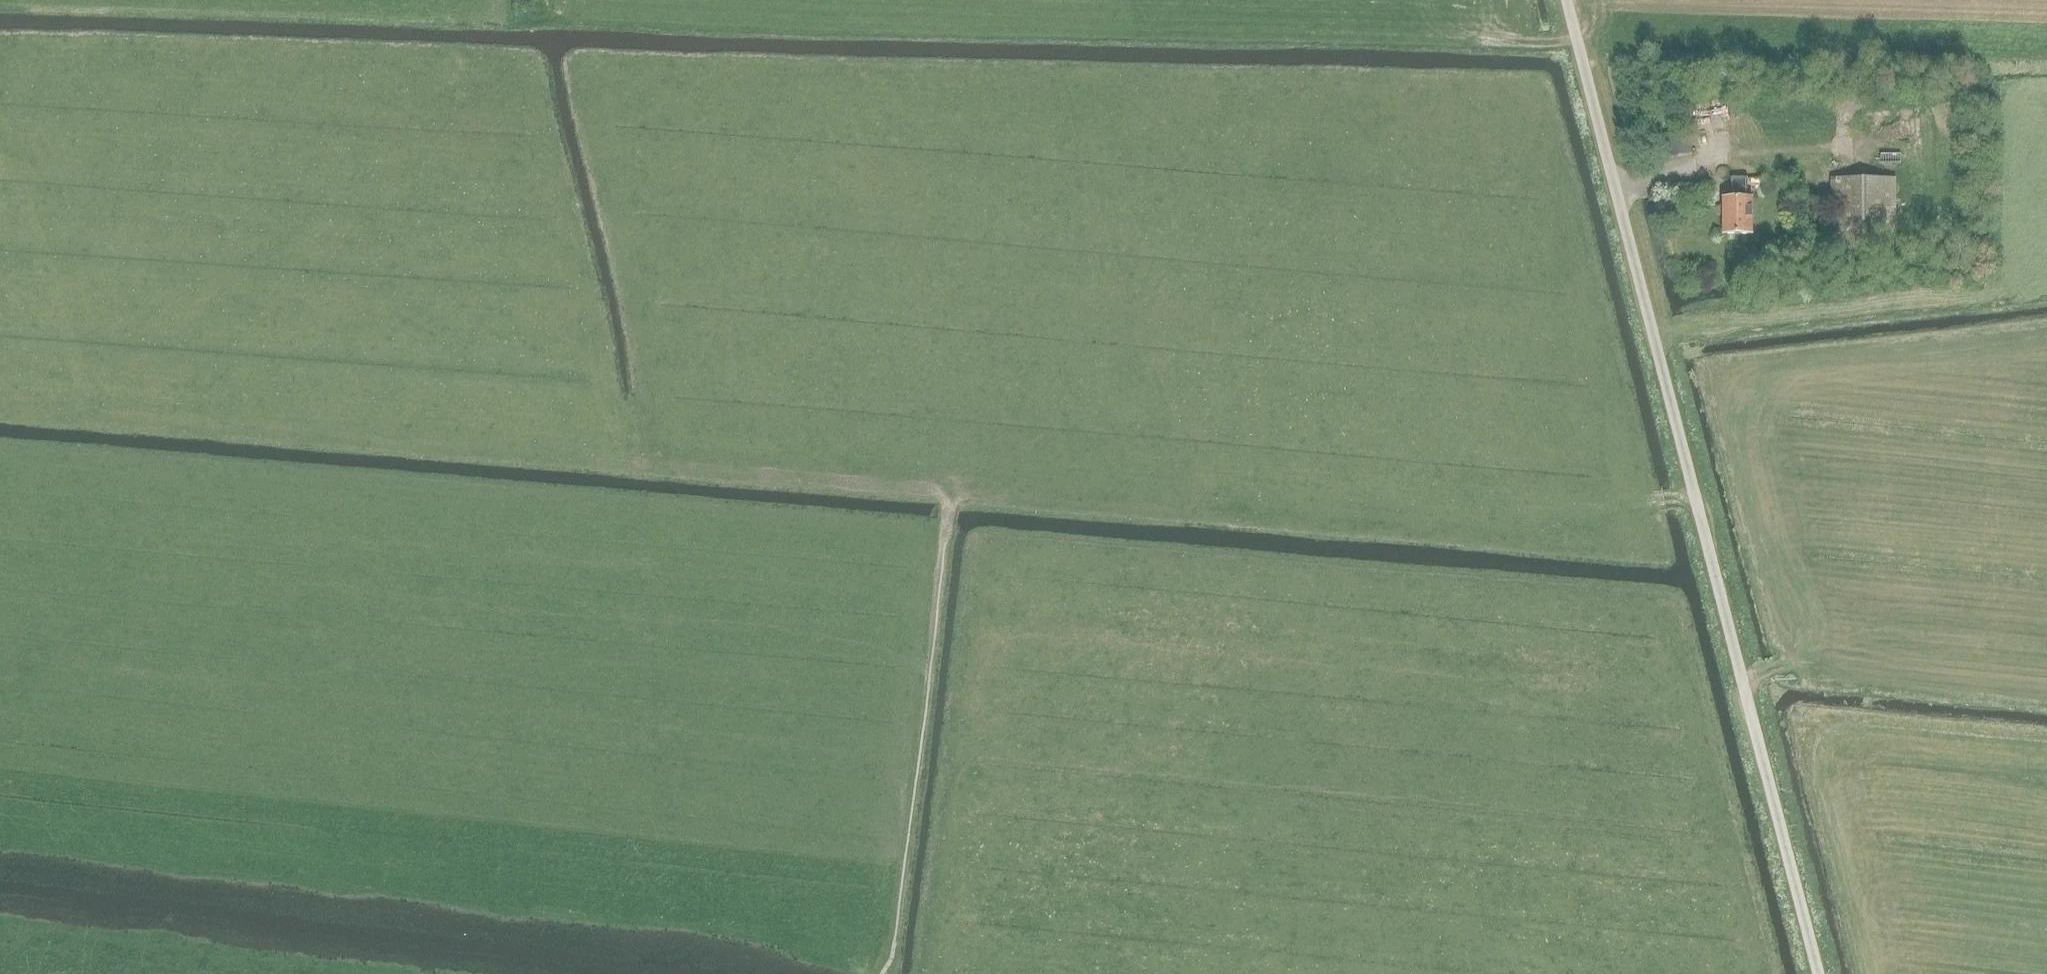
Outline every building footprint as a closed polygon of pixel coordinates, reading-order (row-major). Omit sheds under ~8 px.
[(1688,129),(1663,133),(1666,156),(1692,152),(1688,129)] [(1723,233),(1753,233),(1752,197),(1748,197),(1747,178),(1731,178),(1731,197),(1723,197),(1723,233)] [(1896,178),(1831,178),(1832,250),(1896,250),(1896,178)]
